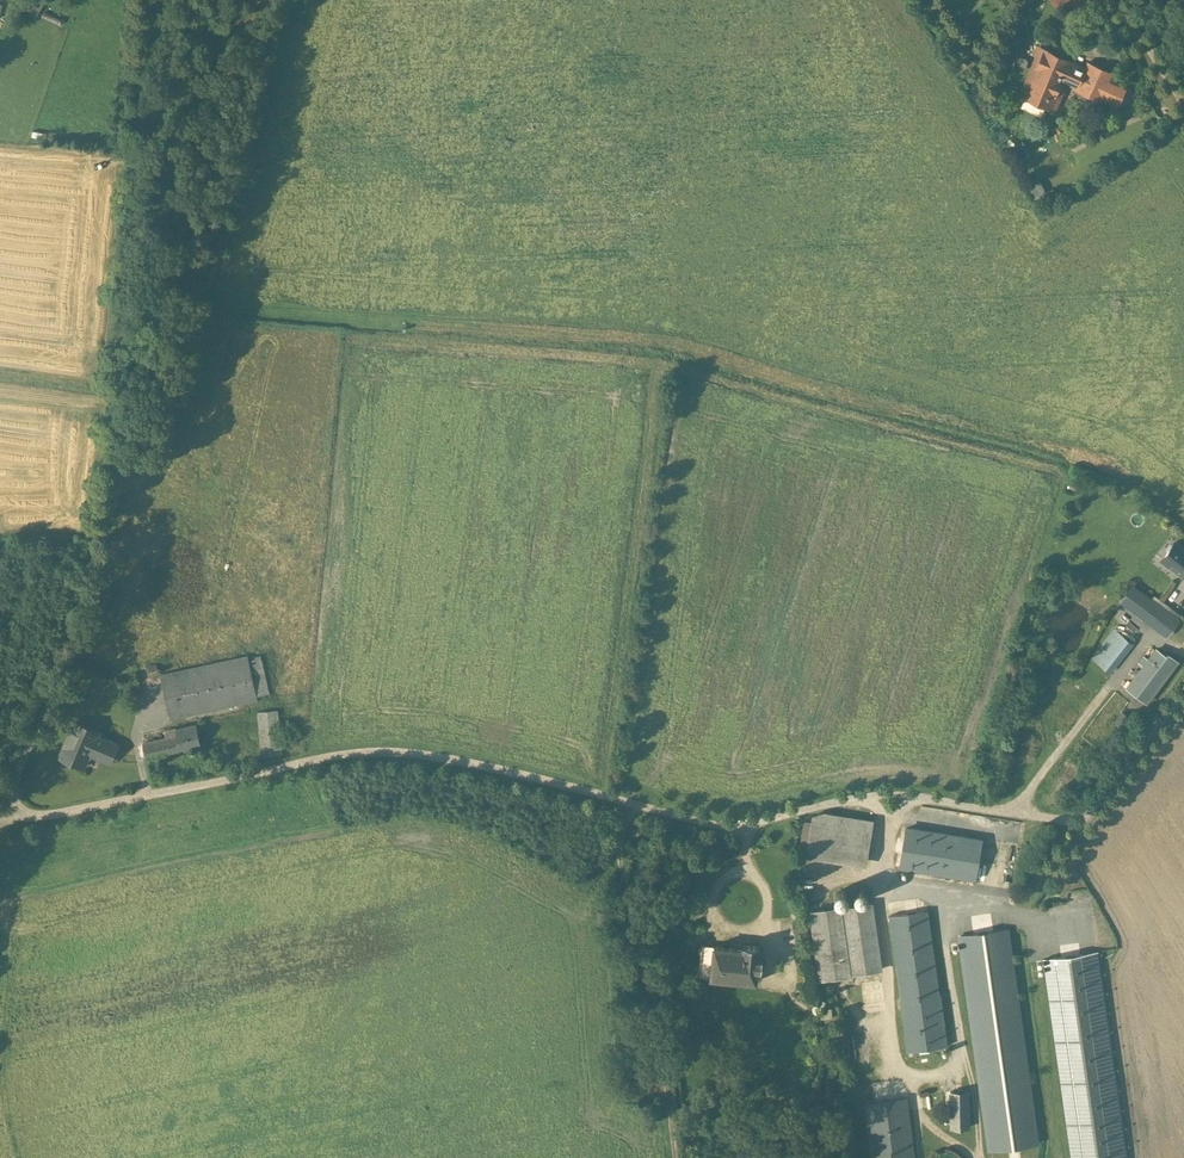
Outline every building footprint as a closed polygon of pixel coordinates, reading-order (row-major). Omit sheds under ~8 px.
[(1075,63),(1041,48),(1021,95),(1022,95),(1046,106),(1055,111),(1068,81),(1074,84),(1073,84),(1078,87),(1077,89),(1101,99),(1102,97),(1117,104),(1125,87),(1110,80),(1113,74),(1089,63),(1086,69),(1075,64),(1075,63)] [(1026,60),(1020,57),(1017,63),(1026,67),(1027,63),(1026,60)] [(1046,106),(1022,95),(1018,103),(1042,114),(1046,106)] [(1175,542),(1174,543),(1170,544),(1167,548),(1168,551),(1167,553),(1178,561),(1173,567),(1172,568),(1183,576),(1183,549),(1175,542)] [(1178,620),(1132,586),(1121,600),(1167,635),(1178,620)] [(1122,622),(1093,659),(1110,671),(1139,635),(1122,622)] [(1149,659),(1143,655),(1139,661),(1144,665),(1127,687),(1147,702),(1176,663),(1157,649),(1149,659)] [(249,659),(164,677),(174,721),(259,703),(249,659)] [(159,666),(149,670),(152,679),(162,676),(159,666)] [(277,713),(259,714),(262,750),(280,748),(277,713)] [(100,734),(75,724),(61,758),(85,768),(91,755),(111,764),(119,747),(98,738),(100,734)] [(197,727),(167,734),(169,740),(172,755),(202,748),(197,727)] [(169,740),(145,746),(148,761),(172,755),(169,740)] [(846,823),(822,819),(817,853),(841,857),(846,823)] [(945,834),(905,828),(899,866),(938,872),(945,834)] [(982,840),(945,834),(938,872),(975,878),(982,840)] [(869,898),(870,895),(869,892),(867,890),(865,888),(862,887),(859,888),(856,890),(855,892),(854,895),(855,898),(856,901),(859,902),(862,903),(865,902),(868,901),(869,898)] [(849,900),(850,897),(849,894),(847,891),(845,890),(842,889),(839,890),(836,892),(835,894),(834,897),(835,900),(836,903),(839,904),(842,905),(845,904),(848,903),(849,900)] [(922,898),(902,901),(904,913),(924,911),(922,898)] [(842,907),(841,907),(851,975),(852,975),(851,974),(878,971),(869,903),(842,907)] [(842,906),(810,911),(820,979),(851,975),(841,907),(842,907),(842,906)] [(904,913),(890,915),(908,1051),(946,1046),(928,910),(924,911),(904,913)] [(992,914),(973,915),(974,930),(993,929),(992,914)] [(1006,929),(961,936),(991,1150),(1036,1143),(1006,929)] [(743,949),(714,946),(711,977),(756,982),(757,972),(762,973),(763,958),(759,958),(760,946),(744,944),(743,949)] [(714,946),(702,945),(699,976),(711,977),(714,946)] [(1047,960),(1052,995),(1075,1157),(1124,1157),(1095,953),(1047,960)] [(968,1091),(951,1091),(952,1127),(969,1127),(968,1091)] [(867,1102),(874,1157),(913,1157),(905,1097),(867,1102)]
